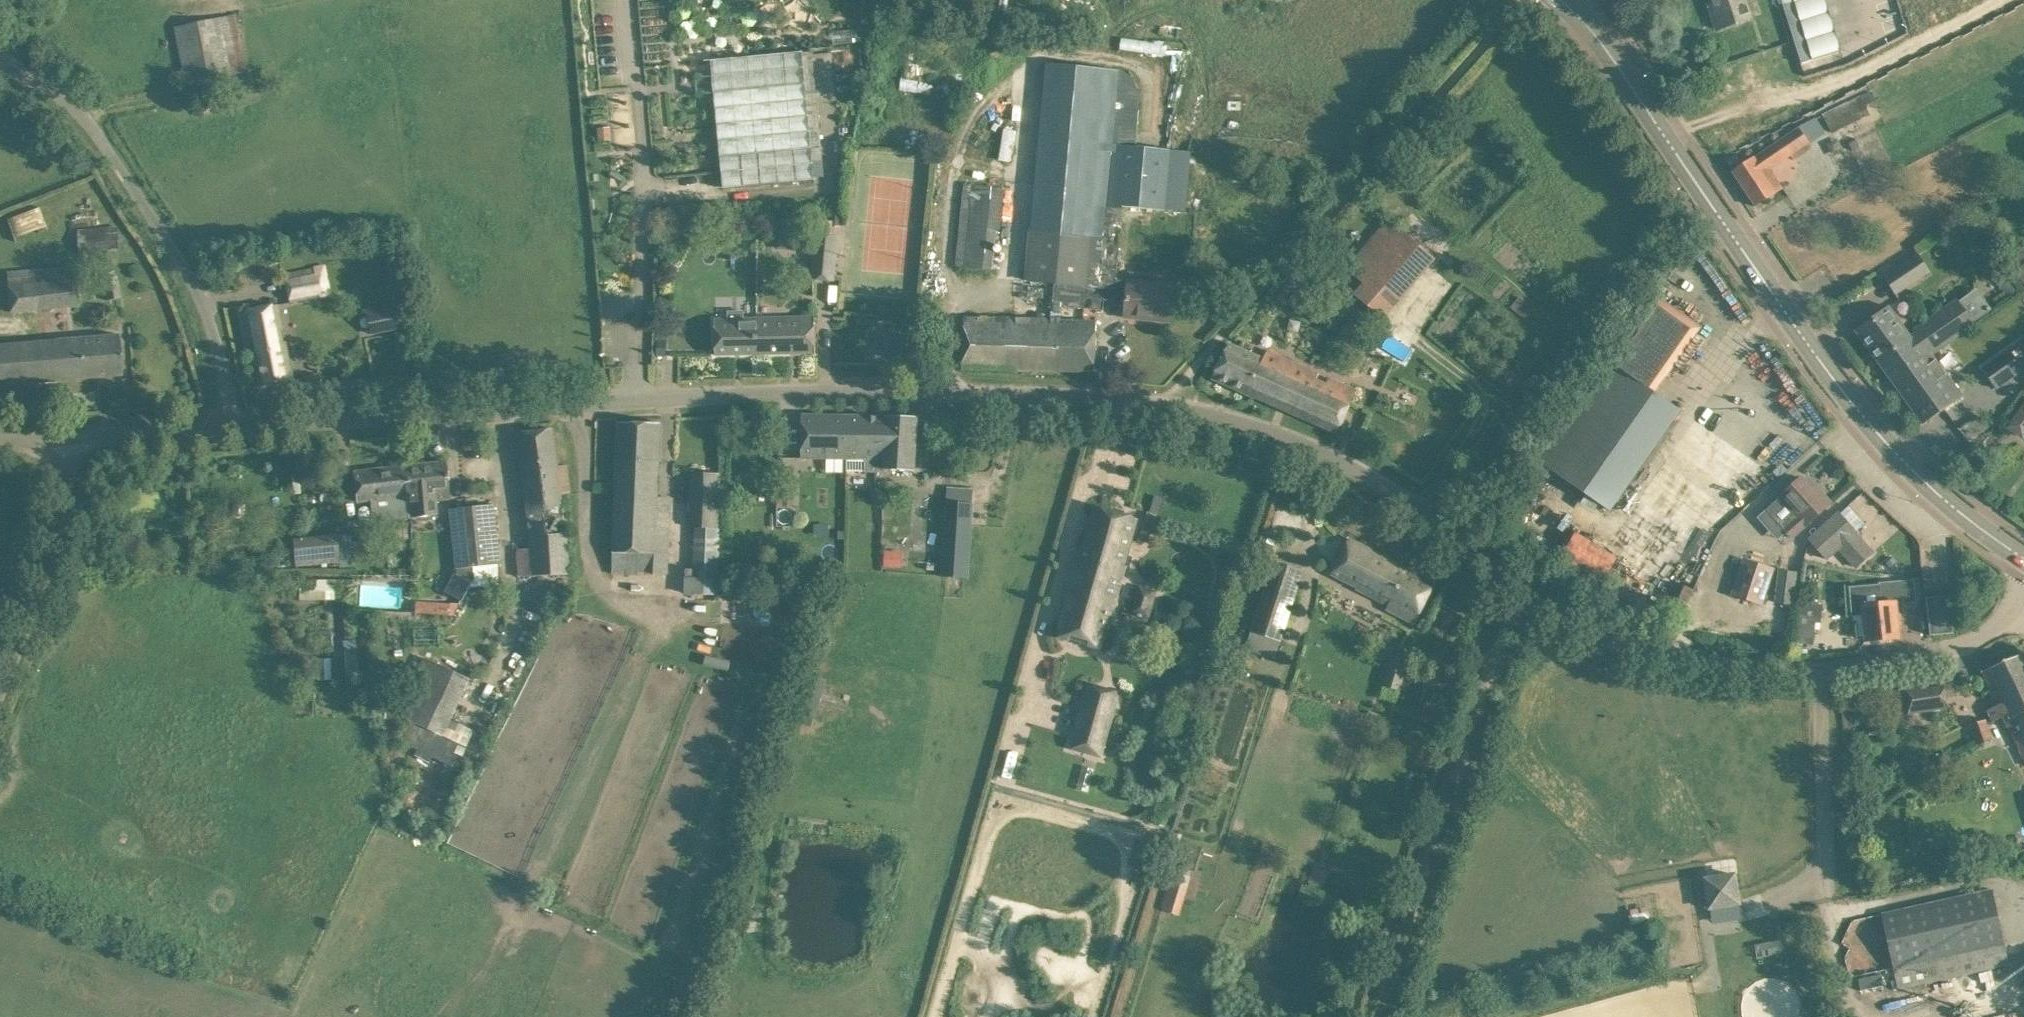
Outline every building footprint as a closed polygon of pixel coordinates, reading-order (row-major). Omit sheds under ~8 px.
[(1746,0),(1712,0),(1713,2),(1709,3),(1717,29),(1751,18),(1746,0)] [(1804,70),(1816,67),(1795,0),(1782,0),(1804,70)] [(247,69),(235,14),(174,26),(185,81),(229,73),(247,69)] [(1122,51),(1183,54),(1183,42),(1123,39),(1122,51)] [(803,51),(712,59),(724,188),(815,180),(803,51)] [(943,95),(949,66),(907,57),(901,86),(943,95)] [(1055,282),(1052,304),(1093,309),(1104,310),(1105,300),(1118,143),(1120,128),(1114,128),(1120,70),(1050,63),(1028,280),(1055,282)] [(1874,99),(1870,91),(1822,114),(1831,133),(1870,114),(1865,103),(1874,99)] [(611,127),(599,128),(600,140),(612,139),(611,127)] [(1800,128),(1733,172),(1755,206),(1772,195),(1783,187),(1782,186),(1770,169),(1792,155),(1795,160),(1813,148),(1811,144),(1800,128)] [(1857,139),(1849,142),(1852,149),(1860,146),(1857,139)] [(1190,150),(1118,143),(1105,300),(1127,302),(1126,316),(1170,321),(1173,285),(1130,280),(1130,281),(1117,280),(1124,208),(1123,208),(1123,206),(1184,211),(1187,183),(1194,184),(1196,167),(1188,166),(1190,150)] [(991,266),(995,228),(1001,229),(1004,188),(964,185),(956,266),(991,270),(991,266)] [(779,247),(796,249),(797,220),(780,218),(779,247)] [(1354,294),(1384,320),(1436,259),(1388,218),(1345,267),(1363,282),(1354,294)] [(76,231),(79,254),(118,249),(115,226),(76,231)] [(838,237),(816,235),(812,278),(834,280),(838,237)] [(2023,237),(2013,244),(2018,251),(2007,258),(2012,266),(2023,258),(2023,236),(2023,237)] [(1901,266),(1912,283),(1930,270),(1919,254),(1901,266)] [(2023,283),(2023,264),(2015,270),(2023,283)] [(78,306),(76,280),(74,265),(6,270),(10,311),(38,309),(78,306)] [(284,273),(289,300),(328,292),(322,265),(284,273)] [(2017,289),(2004,279),(1998,287),(2010,297),(2017,289)] [(1976,288),(1959,301),(1957,298),(1914,329),(1917,334),(1912,337),(1889,305),(1856,329),(1924,424),(1963,395),(1932,353),(1975,323),(1973,320),(1990,307),(1976,288)] [(1655,296),(1611,361),(1541,461),(1610,509),(1680,409),(1656,393),(1701,328),(1655,296)] [(277,303),(258,307),(239,310),(247,353),(253,352),(259,385),(291,379),(284,340),(281,340),(279,329),(282,329),(277,303)] [(396,303),(380,306),(385,330),(400,327),(396,303)] [(816,352),(815,316),(761,317),(761,335),(758,335),(758,353),(816,352)] [(964,316),(963,368),(1095,372),(1096,320),(964,316)] [(761,335),(761,317),(714,318),(715,334),(715,354),(758,353),(758,335),(761,335)] [(655,333),(655,340),(657,340),(657,354),(666,354),(666,333),(655,333)] [(122,375),(119,334),(0,344),(0,385),(122,375)] [(1983,369),(1996,387),(2023,367),(2023,339),(1983,369)] [(1213,378),(1289,411),(1308,368),(1267,350),(1263,358),(1228,343),(1213,378)] [(1308,368),(1289,411),(1337,433),(1356,389),(1308,368)] [(2009,427),(2023,437),(2023,435),(2023,407),(2009,427)] [(849,415),(803,414),(802,457),(847,458),(848,458),(849,415)] [(847,471),(879,472),(879,443),(886,443),(887,415),(849,415),(848,458),(847,458),(847,471)] [(879,443),(879,472),(885,472),(885,470),(914,471),(917,416),(887,415),(886,443),(879,443)] [(1960,427),(1967,436),(1983,425),(1976,416),(1960,427)] [(619,421),(619,441),(617,573),(672,574),(674,513),(660,513),(662,422),(619,421)] [(528,538),(529,548),(516,549),(517,576),(566,574),(563,532),(559,494),(569,492),(565,465),(556,466),(551,428),(515,432),(528,538)] [(446,461),(400,466),(406,518),(415,517),(416,520),(432,519),(432,514),(436,514),(434,500),(450,498),(446,461)] [(406,518),(400,466),(354,471),(357,501),(371,499),(374,521),(406,518)] [(689,526),(696,527),(694,578),(685,578),(685,594),(716,596),(716,590),(717,572),(721,474),(691,473),(689,526)] [(1802,477),(1781,496),(1766,509),(1792,538),(1806,524),(1807,525),(1831,503),(1821,492),(1818,495),(1802,477)] [(1754,502),(1763,511),(1780,492),(1771,483),(1754,502)] [(777,486),(777,507),(794,507),(794,486),(777,486)] [(1155,495),(1150,512),(1160,515),(1165,498),(1155,495)] [(945,500),(941,576),(970,578),(974,501),(945,500)] [(501,583),(492,504),(449,508),(456,571),(445,592),(461,600),(469,586),(501,583)] [(1095,506),(1062,622),(1058,637),(1102,649),(1139,519),(1095,506)] [(1840,512),(1824,526),(1810,539),(1827,558),(1839,547),(1857,566),(1873,552),(1856,533),(1857,532),(1840,512)] [(1577,531),(1561,556),(1601,582),(1618,556),(1577,531)] [(292,540),(295,567),(337,563),(335,536),(292,540)] [(1387,609),(1414,623),(1435,582),(1350,538),(1332,574),(1357,587),(1356,588),(1389,605),(1387,609)] [(886,553),(886,567),(899,567),(900,553),(886,553)] [(1730,594),(1763,605),(1775,568),(1743,557),(1730,594)] [(1779,569),(1774,602),(1794,605),(1798,571),(1779,569)] [(298,579),(298,599),(325,599),(325,579),(298,579)] [(1862,585),(1851,585),(1854,615),(1865,614),(1865,620),(1867,640),(1900,637),(1898,617),(1897,603),(1916,601),(1914,580),(1880,583),(1862,585)] [(1295,594),(1268,585),(1253,631),(1280,640),(1295,594)] [(1950,595),(1926,597),(1930,635),(1954,632),(1950,595)] [(414,613),(448,615),(448,604),(415,601),(414,613)] [(1820,630),(1823,604),(1802,601),(1795,652),(1802,653),(1803,643),(1814,644),(1816,629),(1820,630)] [(1203,639),(1201,645),(1211,648),(1213,642),(1203,639)] [(2002,716),(2016,710),(2018,714),(2023,711),(2023,657),(2022,653),(1982,671),(1997,705),(1986,710),(1991,721),(2002,716)] [(1387,672),(1405,678),(1411,660),(1393,654),(1387,672)] [(421,658),(395,715),(442,737),(468,680),(421,658)] [(806,671),(795,709),(814,715),(826,677),(806,671)] [(1960,680),(1944,682),(1904,688),(1908,714),(1948,708),(1946,697),(1963,695),(1960,680)] [(1117,699),(1089,691),(1073,747),(1101,755),(1117,699)] [(2002,716),(2023,764),(2023,711),(2018,714),(2016,710),(2002,716)] [(1969,725),(1973,736),(1988,730),(1984,719),(1969,725)] [(1988,730),(1973,736),(1978,746),(1993,740),(1988,730)] [(1173,869),(1169,882),(1186,888),(1190,875),(1173,869)] [(1735,874),(1706,879),(1711,907),(1740,903),(1735,874)] [(1895,968),(1898,989),(2009,964),(2004,943),(1992,888),(1882,913),(1895,968)] [(1858,979),(1860,990),(1883,985),(1881,974),(1858,979)]
